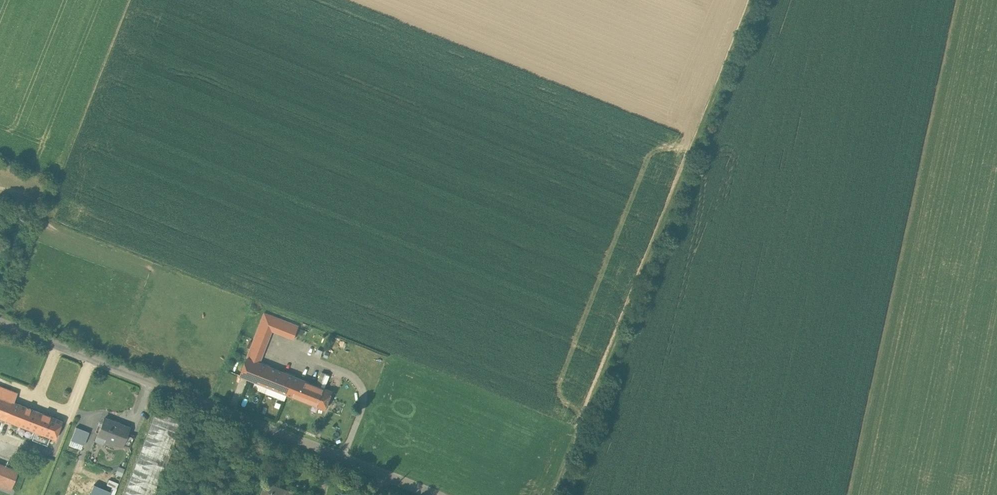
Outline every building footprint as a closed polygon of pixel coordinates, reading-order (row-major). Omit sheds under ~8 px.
[(298,326),(265,313),(257,332),(270,336),(272,330),(293,338),(293,339),(298,326)] [(270,336),(257,332),(247,358),(259,363),(270,336)] [(259,363),(247,358),(240,375),(287,393),(294,376),(259,363)] [(330,375),(322,372),(316,385),(324,388),(330,375)] [(316,385),(294,376),(287,393),(325,409),(332,392),(324,388),(316,385)] [(0,387),(0,419),(12,424),(19,406),(23,408),(27,398),(0,387)] [(19,406),(12,424),(35,433),(41,415),(23,408),(19,406)] [(123,494),(156,494),(183,423),(155,412),(123,494)] [(60,423),(41,415),(35,433),(53,440),(60,423)] [(126,430),(101,420),(94,437),(119,447),(124,435),(126,430)] [(83,449),(88,430),(74,425),(68,444),(83,449)] [(185,425),(177,446),(185,449),(193,428),(185,425)] [(124,435),(119,447),(125,450),(130,437),(124,435)] [(185,454),(175,450),(172,458),(175,459),(174,462),(179,464),(180,461),(182,462),(185,454)] [(0,465),(0,487),(8,490),(16,471),(0,465)] [(117,487),(119,482),(109,478),(107,484),(117,487)] [(89,494),(113,494),(114,491),(93,483),(88,494),(89,494)] [(267,483),(262,494),(297,494),(267,483)]
